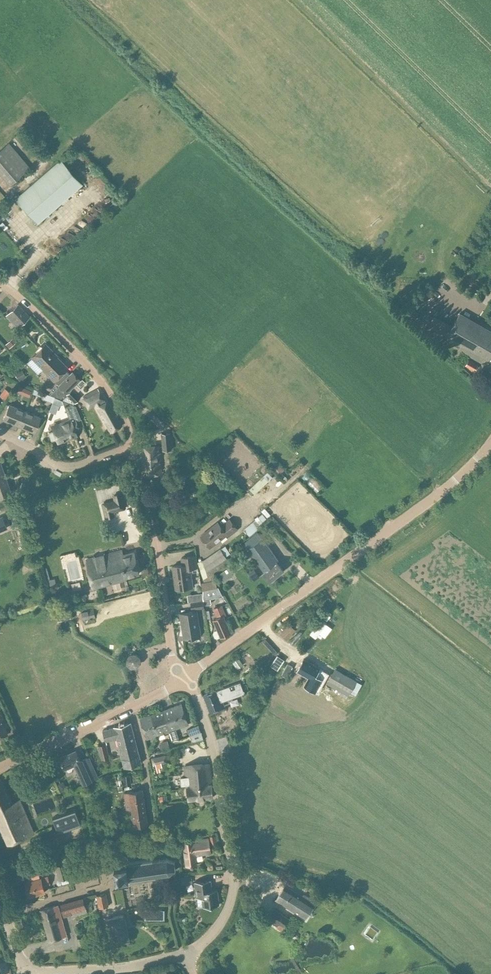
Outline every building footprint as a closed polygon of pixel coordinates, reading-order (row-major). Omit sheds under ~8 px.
[(9,185),(29,169),(8,144),(0,150),(0,174),(9,185)] [(15,198),(37,224),(82,185),(60,159),(15,198)] [(453,293),(462,300),(467,294),(458,287),(453,293)] [(6,315),(17,328),(29,317),(18,304),(6,315)] [(485,360),(490,364),(490,331),(460,313),(453,326),(434,315),(426,330),(443,344),(447,338),(461,346),(459,350),(484,364),(485,360)] [(15,343),(12,339),(5,344),(9,349),(15,343)] [(45,343),(38,351),(32,357),(44,369),(43,370),(54,381),(67,367),(52,352),(53,351),(45,343)] [(478,365),(469,360),(466,366),(474,372),(478,365)] [(15,374),(19,382),(26,377),(21,370),(15,374)] [(61,398),(66,393),(79,379),(72,372),(50,394),(61,398)] [(82,379),(77,383),(81,387),(85,382),(82,379)] [(19,386),(17,392),(29,397),(32,391),(19,386)] [(5,400),(10,393),(5,389),(0,395),(0,396),(5,400)] [(84,398),(82,399),(88,409),(92,407),(93,407),(96,406),(96,407),(105,402),(98,389),(83,397),(84,398)] [(78,396),(69,392),(65,399),(74,403),(78,396)] [(43,399),(53,403),(54,397),(45,393),(43,399)] [(52,427),(54,431),(49,433),(52,441),(57,439),(58,442),(68,438),(67,435),(74,433),(75,435),(76,435),(74,429),(78,428),(75,421),(81,419),(76,406),(62,400),(68,417),(69,421),(52,427)] [(122,425),(108,400),(105,402),(96,407),(110,432),(122,425)] [(3,419),(18,425),(24,411),(9,405),(3,419)] [(24,411),(18,425),(34,432),(39,418),(24,411)] [(164,450),(172,450),(171,433),(163,433),(164,446),(164,450)] [(160,446),(152,447),(142,448),(145,475),(163,474),(160,446)] [(273,458),(268,463),(285,482),(288,479),(282,472),(284,470),(273,458)] [(264,476),(254,485),(250,488),(255,494),(259,490),(269,481),(264,476)] [(0,479),(0,497),(11,493),(5,478),(0,479)] [(126,508),(123,492),(113,495),(114,500),(101,502),(105,518),(115,516),(114,511),(126,508)] [(226,517),(218,523),(209,529),(201,536),(210,547),(227,534),(229,536),(236,530),(229,520),(226,517)] [(261,526),(255,519),(244,529),(249,536),(261,526)] [(279,560),(273,553),(261,538),(257,533),(243,544),(264,572),(271,581),(284,570),(277,562),(279,560)] [(230,553),(225,546),(203,561),(198,562),(204,582),(216,579),(214,573),(229,562),(226,556),(230,553)] [(93,586),(117,581),(126,578),(126,576),(140,573),(135,552),(121,555),(120,551),(87,559),(93,586)] [(176,589),(186,588),(188,587),(194,587),(191,567),(198,566),(196,555),(182,557),(183,564),(173,566),(176,589)] [(229,568),(220,574),(224,581),(233,575),(229,568)] [(210,581),(202,583),(201,583),(203,592),(217,589),(215,580),(210,581)] [(203,600),(192,602),(193,609),(204,608),(203,600)] [(214,620),(218,630),(214,631),(213,633),(215,637),(217,638),(221,636),(221,637),(231,633),(223,616),(225,615),(221,605),(214,608),(218,618),(214,620)] [(68,608),(60,610),(62,620),(70,619),(68,608)] [(94,610),(82,613),(83,621),(96,618),(94,610)] [(197,611),(180,614),(184,638),(189,638),(191,638),(191,637),(201,636),(197,611)] [(290,625),(288,627),(281,634),(287,640),(296,631),(290,625)] [(131,654),(127,658),(127,663),(131,667),(137,667),(141,662),(140,657),(136,653),(131,654)] [(277,655),(270,665),(278,670),(285,660),(277,655)] [(239,658),(233,662),(237,669),(243,665),(239,658)] [(297,671),(306,676),(313,680),(319,668),(304,659),(297,671)] [(333,690),(347,698),(357,682),(336,670),(328,683),(334,687),(333,690)] [(210,711),(225,706),(223,701),(244,693),(240,682),(204,695),(210,711)] [(161,711),(168,731),(189,724),(182,704),(161,711)] [(315,706),(311,713),(332,724),(337,717),(315,706)] [(168,731),(161,711),(140,718),(147,739),(168,731)] [(141,763),(131,722),(114,727),(103,730),(106,741),(116,738),(124,768),(141,763)] [(199,725),(188,729),(190,735),(201,731),(199,725)] [(168,741),(161,743),(162,750),(170,748),(168,741)] [(102,761),(110,758),(106,744),(98,746),(102,761)] [(65,768),(67,772),(70,774),(73,772),(73,770),(75,769),(78,776),(80,775),(76,777),(80,785),(97,778),(87,758),(81,761),(81,760),(79,761),(75,751),(60,758),(65,768)] [(167,754),(152,758),(153,766),(168,763),(167,754)] [(210,764),(209,764),(184,767),(188,800),(214,797),(210,764)] [(124,786),(132,785),(130,775),(123,776),(124,786)] [(34,833),(22,805),(23,805),(22,803),(21,804),(19,800),(12,803),(1,779),(0,779),(0,825),(8,844),(34,833)] [(64,782),(58,784),(62,793),(68,791),(64,782)] [(148,825),(143,790),(124,793),(126,810),(132,809),(134,827),(148,825)] [(58,834),(81,826),(76,809),(52,817),(58,834)] [(187,866),(197,865),(195,855),(211,853),(209,839),(183,843),(187,866)] [(117,881),(121,880),(129,879),(129,881),(156,877),(156,876),(169,874),(169,875),(170,875),(170,874),(175,870),(176,870),(176,869),(175,869),(174,862),(175,862),(175,861),(174,861),(168,859),(167,858),(167,859),(153,861),(153,859),(126,863),(127,866),(115,867),(117,881)] [(69,877),(66,863),(55,866),(59,880),(69,877)] [(39,871),(37,871),(27,874),(30,881),(26,882),(30,896),(45,892),(43,886),(50,884),(49,880),(51,880),(50,876),(41,878),(39,871)] [(182,877),(183,885),(193,884),(192,876),(182,877)] [(197,897),(199,907),(219,905),(217,889),(212,890),(211,879),(195,881),(197,897)] [(302,896),(294,890),(285,885),(276,900),(306,919),(316,905),(310,901),(311,899),(311,897),(305,894),(304,894),(302,896)] [(106,893),(97,895),(100,908),(109,906),(106,893)] [(61,904),(62,908),(64,916),(72,914),(72,917),(88,913),(86,907),(91,906),(89,896),(61,904)] [(67,936),(59,909),(58,905),(41,909),(50,940),(67,936)] [(274,909),(267,921),(274,925),(278,927),(277,928),(282,931),(290,919),(274,909)] [(124,915),(106,919),(112,943),(130,939),(124,915)]
